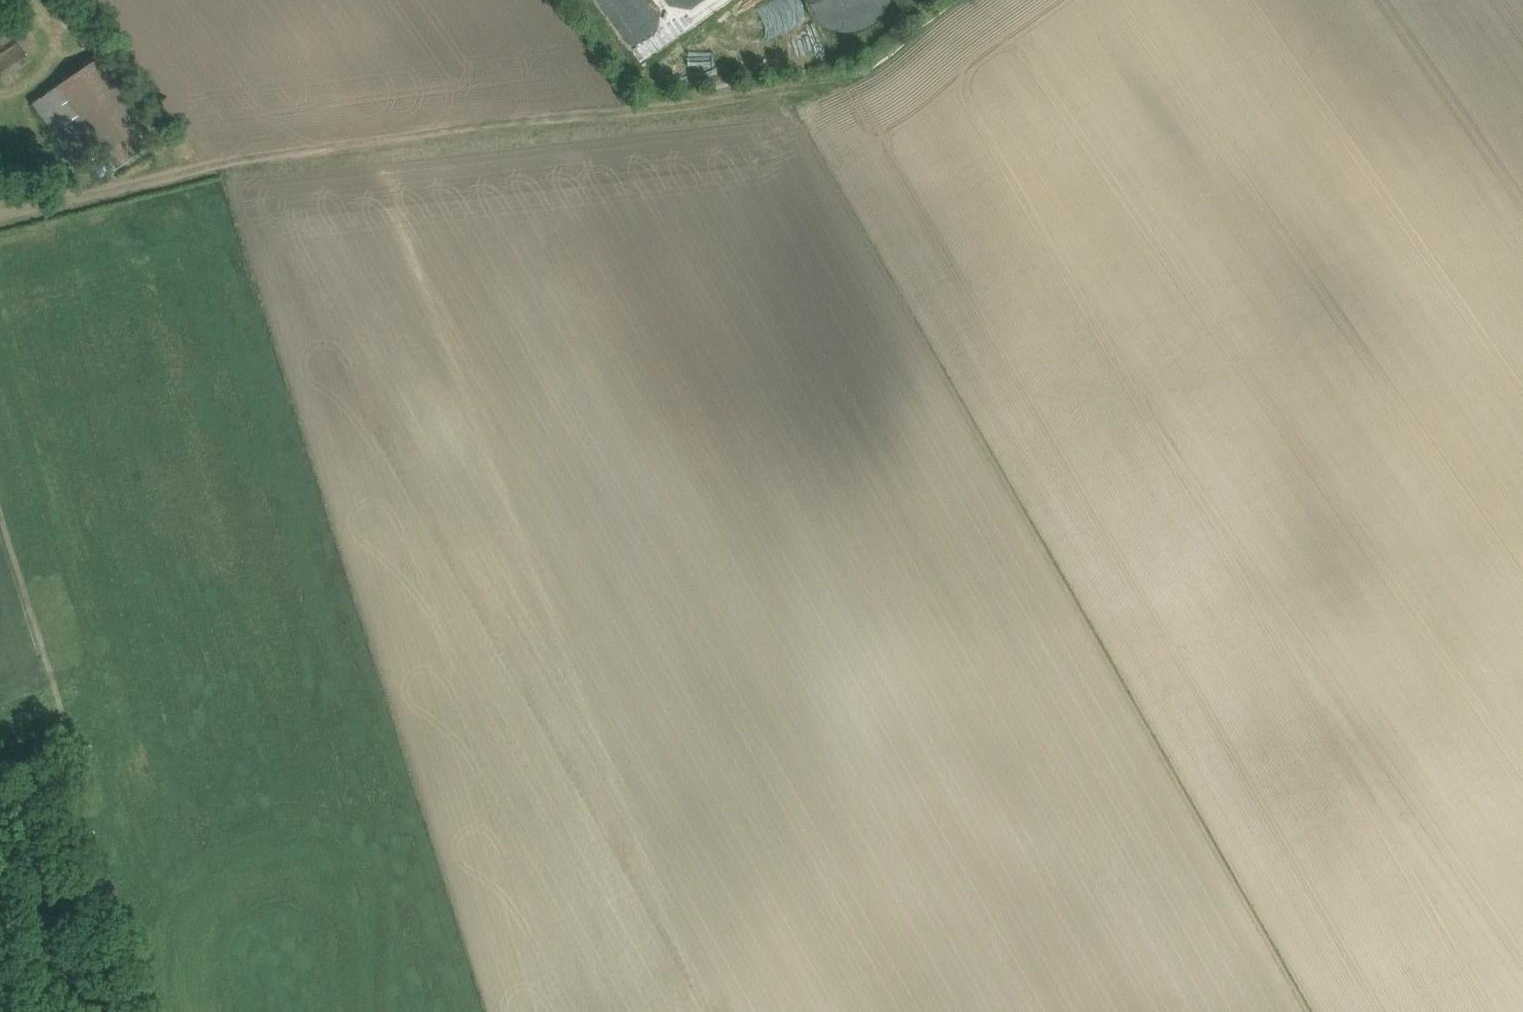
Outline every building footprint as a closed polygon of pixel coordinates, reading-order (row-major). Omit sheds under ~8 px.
[(636,62),(725,0),(594,0),(636,62)] [(890,0),(818,0),(816,24),(887,29),(890,0)] [(2,78),(30,60),(19,42),(0,54),(0,74),(2,78)] [(79,169),(93,159),(105,175),(157,139),(145,123),(161,111),(114,45),(32,104),(67,153),(79,169)]
